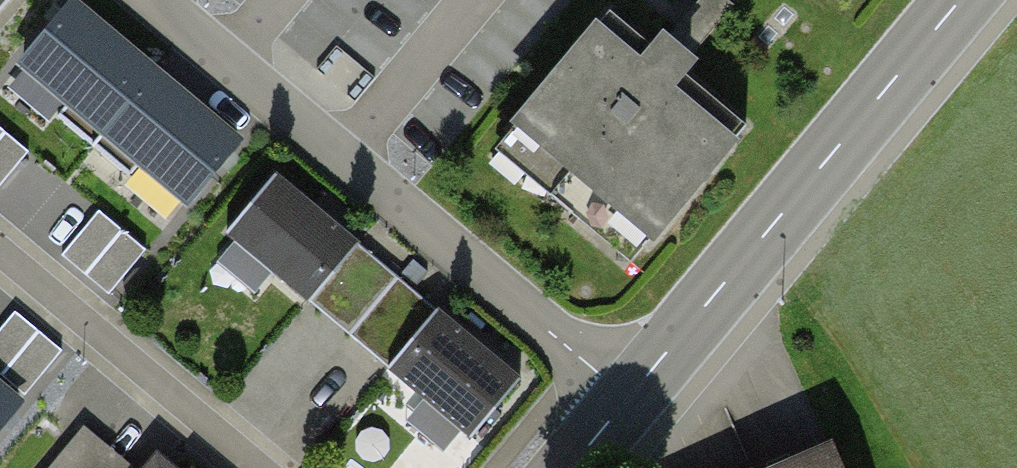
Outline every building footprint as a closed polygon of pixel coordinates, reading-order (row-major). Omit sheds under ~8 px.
[(17,0),(0,0),(0,21),(17,0)] [(612,3),(493,139),(630,257),(749,120),(680,60),(729,4),(724,0),(697,0),(659,43),(612,3)] [(243,143),(75,4),(24,65),(192,204),(243,143)] [(0,130),(0,186),(28,153),(0,130)] [(393,266),(277,173),(226,235),(308,302),(314,294),(348,321),(393,266)] [(149,248),(104,211),(66,256),(111,293),(149,248)] [(527,374),(393,266),(348,321),(428,387),(410,410),(448,441),(457,429),(473,441),(527,374)] [(19,312),(0,334),(0,373),(25,394),(63,349),(19,312)] [(0,387),(0,431),(22,405),(0,387)] [(48,467),(133,467),(85,426),(48,467)] [(867,451),(824,467),(873,467),(867,451)]
